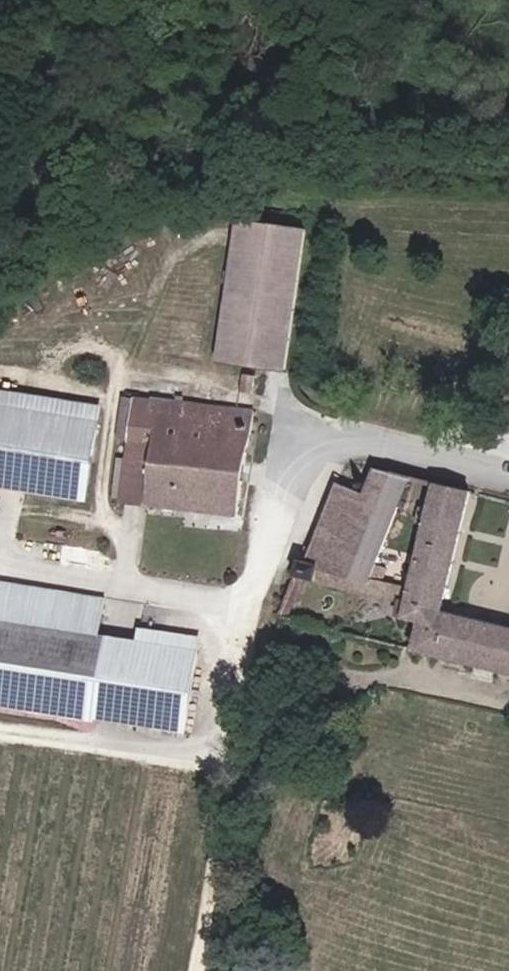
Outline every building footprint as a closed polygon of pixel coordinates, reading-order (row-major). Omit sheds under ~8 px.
[(224,361),(295,369),(311,227),(241,219),(224,361)] [(252,394),(256,376),(244,374),(241,392),(252,394)] [(0,393),(0,409),(97,424),(100,410),(0,393)] [(238,515),(255,412),(213,407),(211,421),(161,414),(163,401),(136,397),(136,399),(123,397),(118,438),(131,440),(129,459),(123,501),(238,515)] [(211,421),(213,407),(163,401),(161,414),(211,421)] [(97,424),(0,409),(0,485),(85,499),(97,424)] [(123,501),(129,459),(117,457),(112,500),(123,501)] [(371,580),(411,477),(375,469),(365,495),(338,484),(307,562),(301,561),(295,576),(317,582),(365,593),(371,580)] [(442,612),(448,588),(471,491),(436,484),(414,580),(412,588),(408,603),(405,617),(422,621),(415,649),(508,673),(508,629),(442,612)] [(408,603),(412,588),(371,580),(365,593),(408,603)] [(199,651),(99,636),(105,599),(0,582),(0,703),(186,733),(199,651)]
